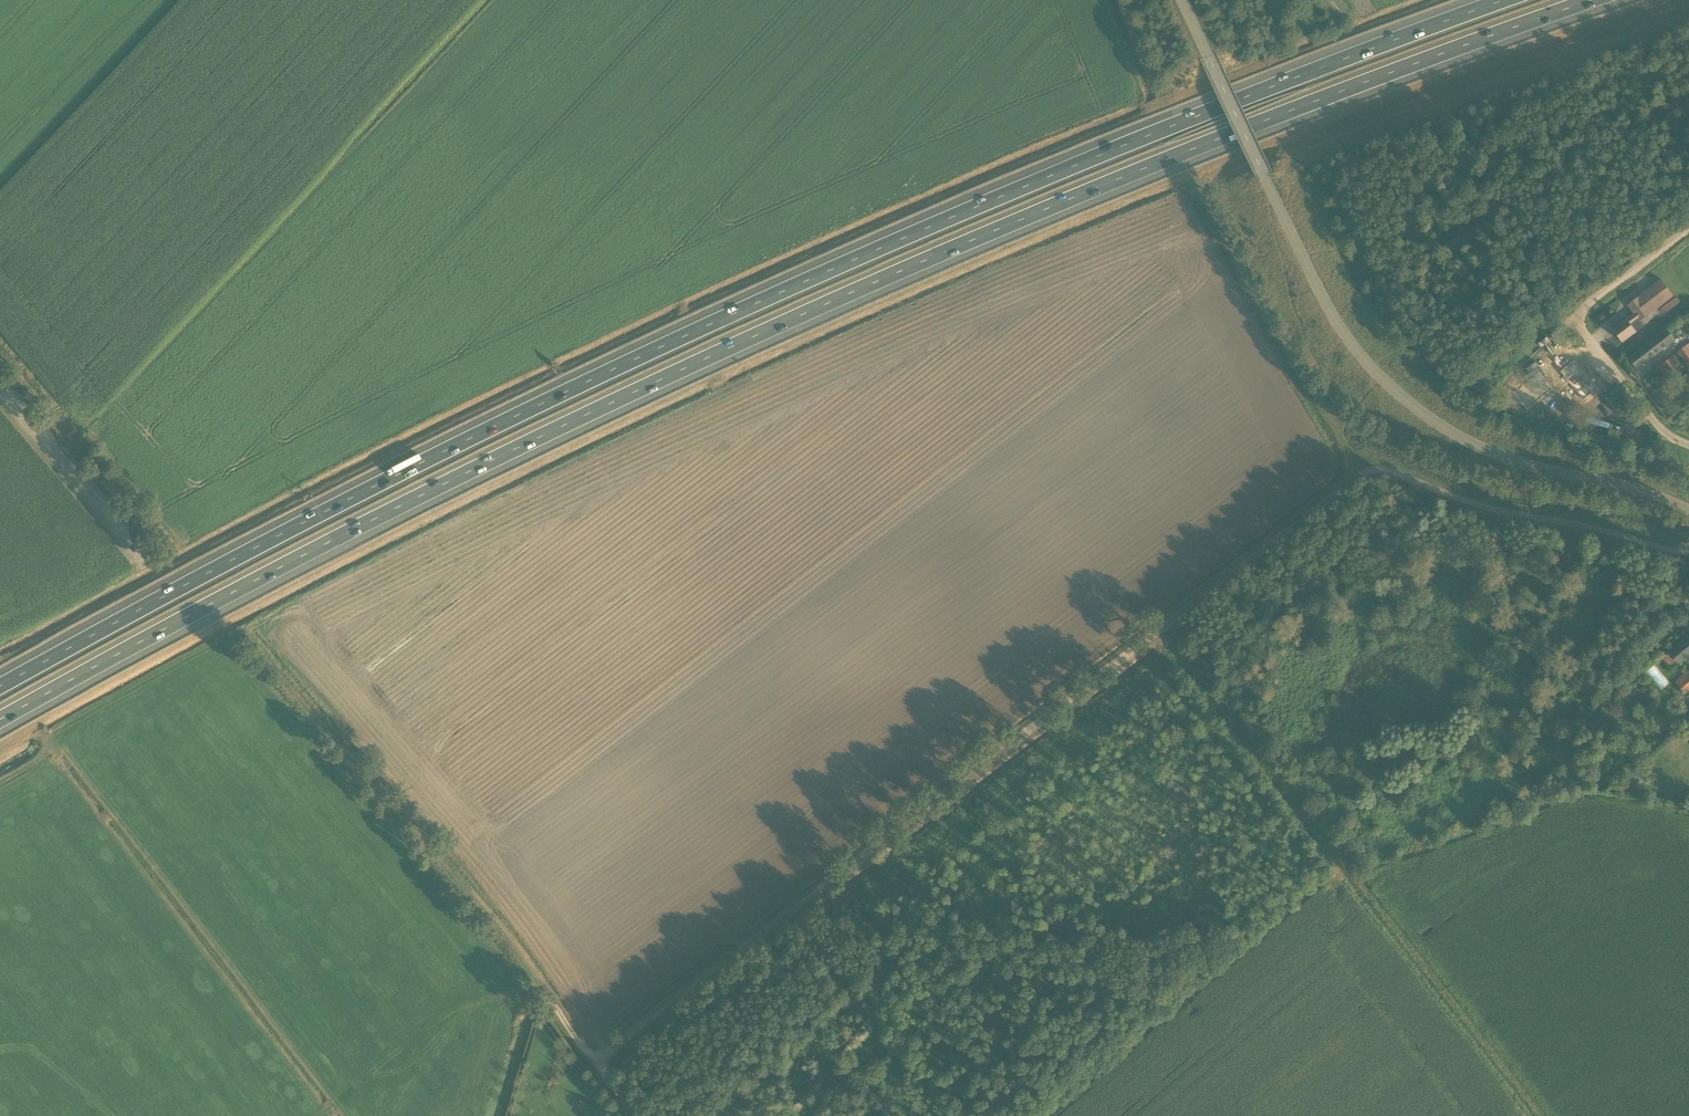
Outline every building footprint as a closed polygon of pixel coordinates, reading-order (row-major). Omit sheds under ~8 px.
[(1626,319),(1612,329),(1622,342),(1636,332),(1636,331),(1644,325),(1640,321),(1673,296),(1661,279),(1628,305),(1634,313),(1627,319),(1626,319)] [(1660,308),(1664,314),(1680,302),(1676,296),(1660,308)] [(1675,339),(1666,328),(1629,358),(1637,369),(1675,339)] [(1688,366),(1688,344),(1679,352),(1688,366)] [(1662,364),(1669,373),(1681,364),(1677,359),(1673,362),(1670,358),(1662,364)] [(1564,375),(1560,378),(1566,385),(1569,383),(1584,401),(1598,389),(1574,360),(1560,371),(1564,375)] [(1536,361),(1526,368),(1530,373),(1540,366),(1536,361)] [(1539,372),(1513,393),(1527,410),(1553,389),(1539,372)] [(1587,405),(1570,418),(1576,426),(1594,413),(1587,405)] [(1661,657),(1671,669),(1678,664),(1679,665),(1688,657),(1688,634),(1661,657)] [(1674,680),(1684,693),(1688,689),(1688,669),(1674,680)]
